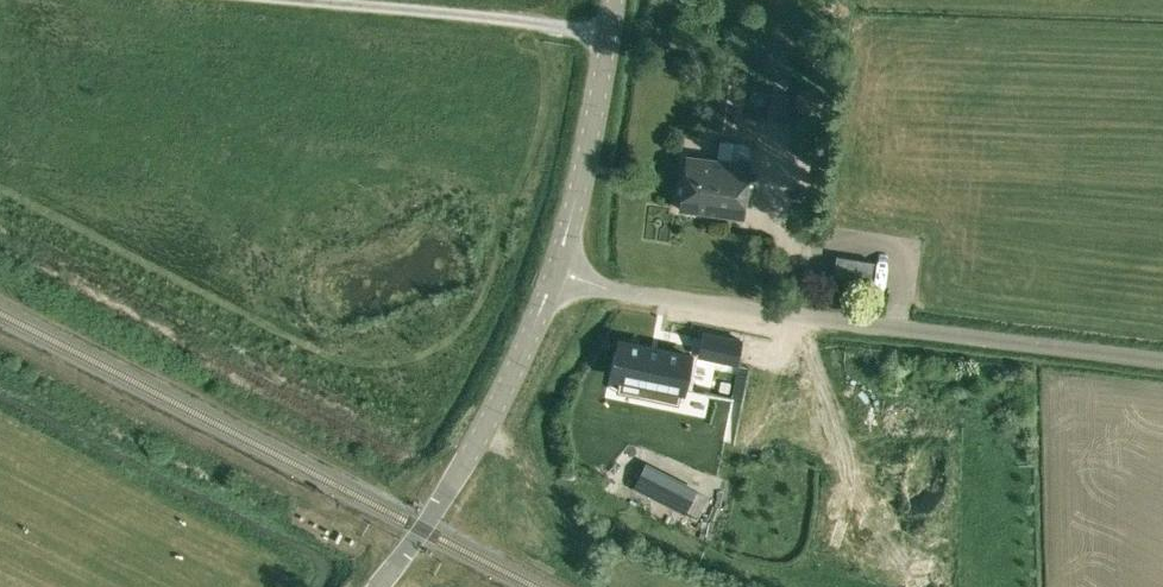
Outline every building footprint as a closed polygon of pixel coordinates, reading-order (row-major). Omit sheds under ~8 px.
[(772,89),(784,92),(787,78),(774,76),(772,89)] [(710,110),(708,124),(734,128),(736,114),(741,84),(715,79),(710,110)] [(789,93),(784,92),(772,89),(766,119),(784,122),(789,93)] [(685,156),(679,209),(742,217),(749,164),(685,156)] [(871,281),(874,260),(836,254),(833,274),(871,281)] [(700,355),(736,362),(740,340),(705,332),(700,355)] [(683,390),(690,355),(620,341),(613,376),(645,382),(642,397),(670,403),(673,388),(683,390)] [(645,465),(634,486),(685,512),(697,490),(645,465)]
